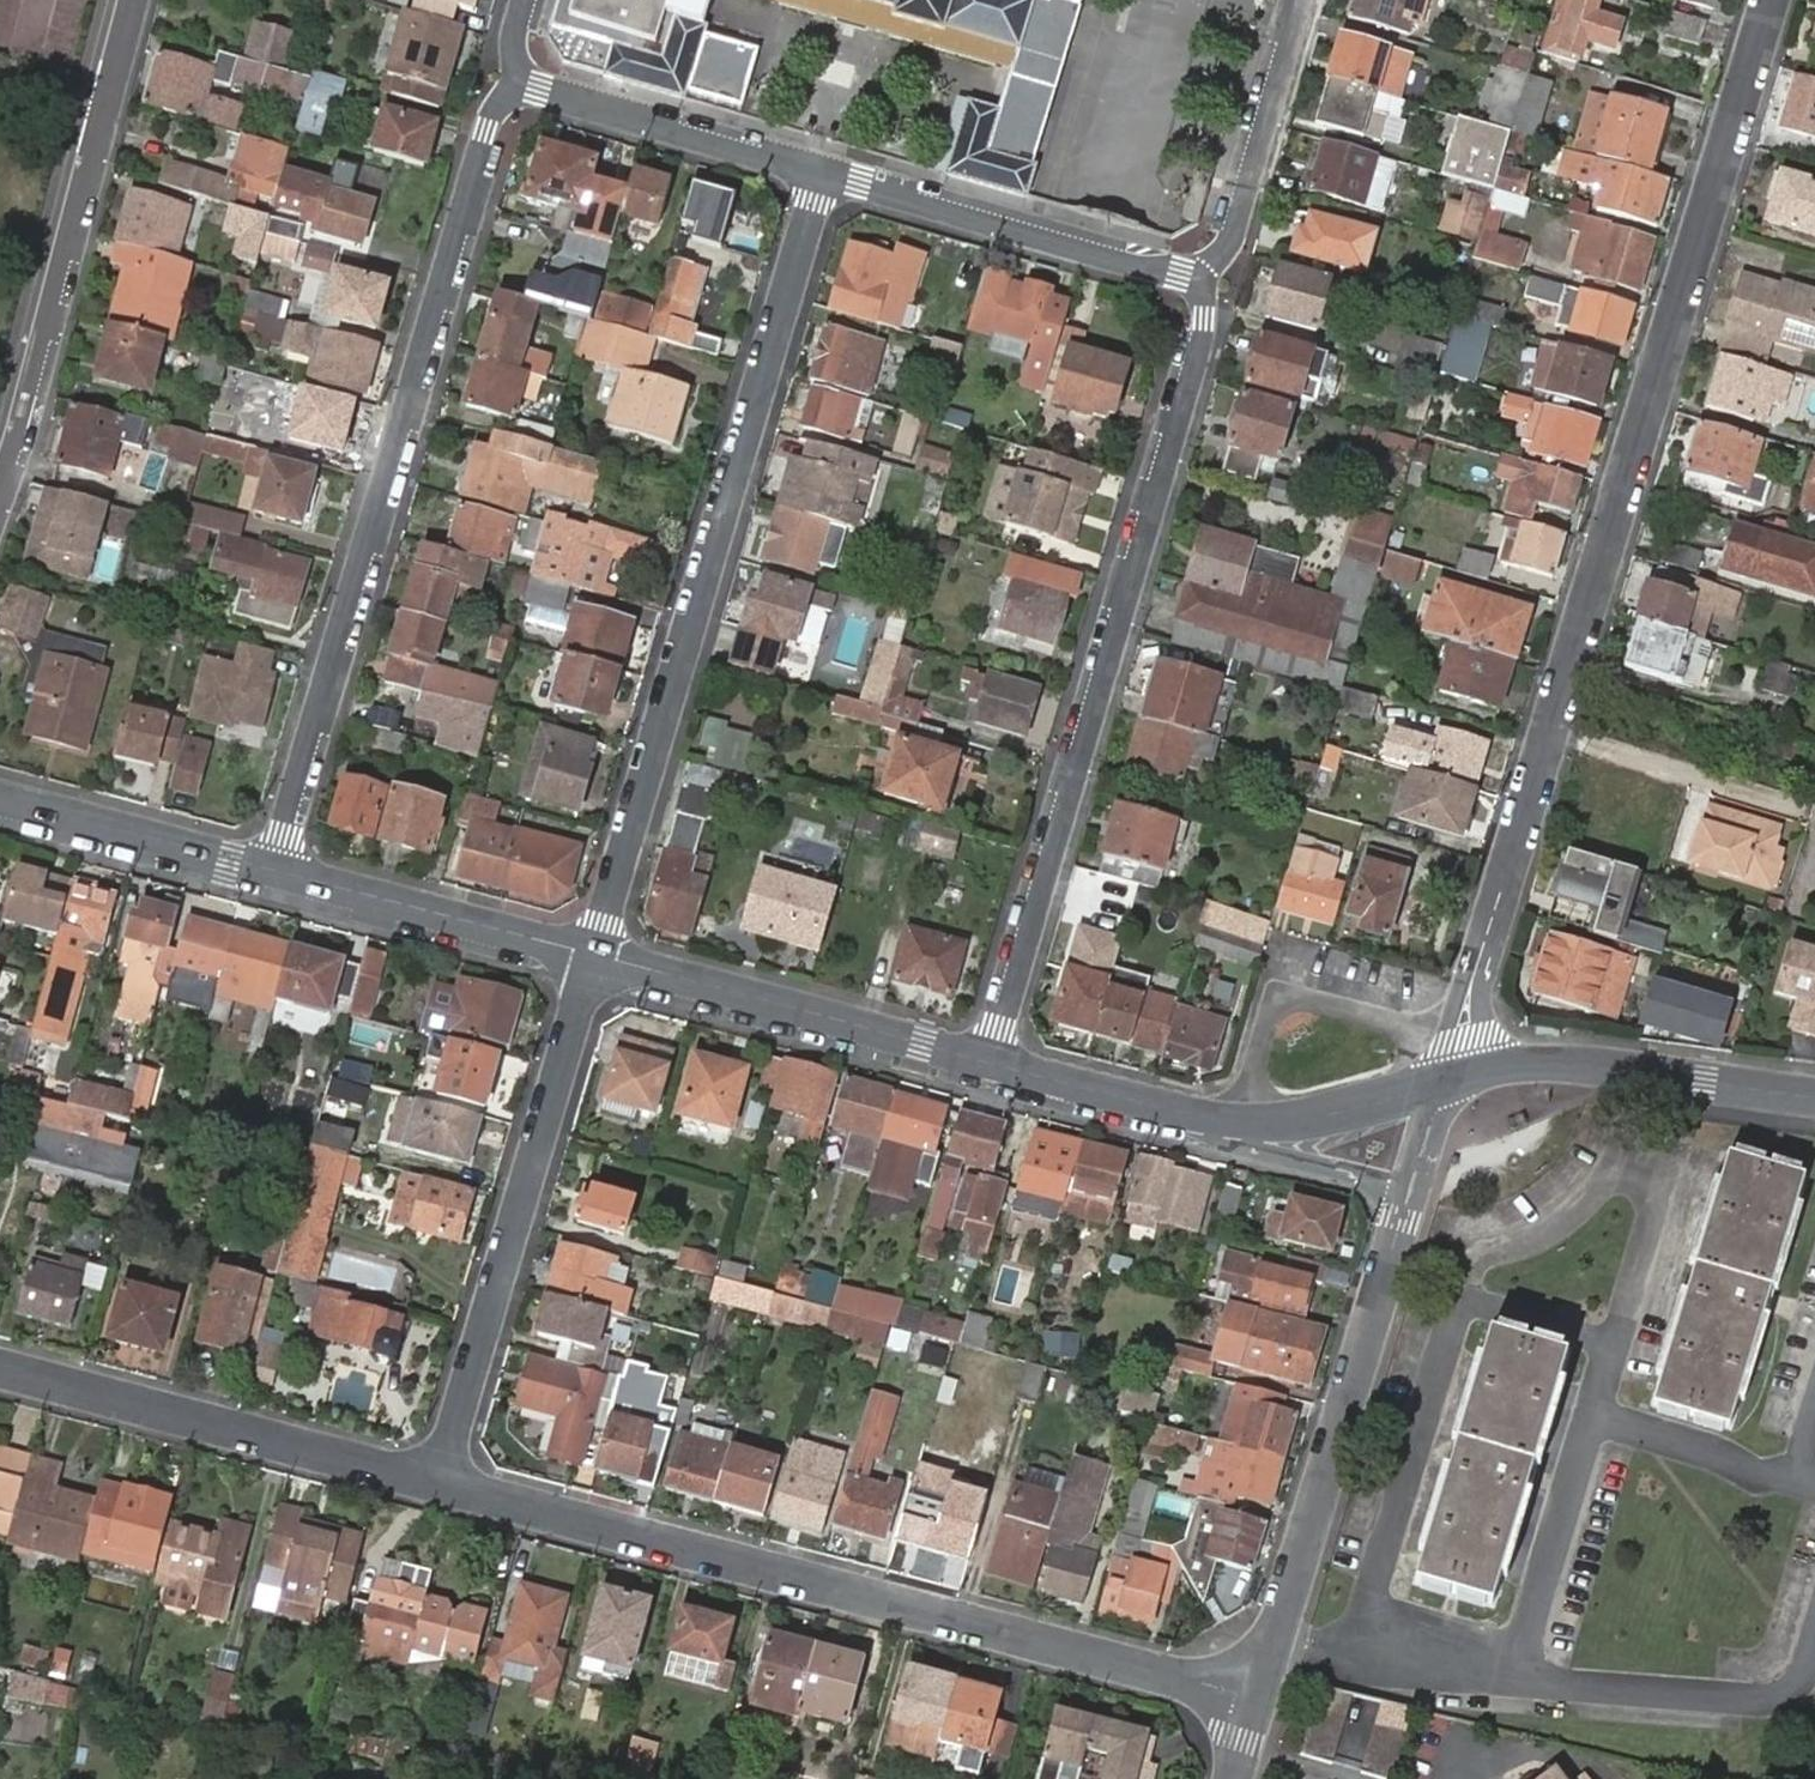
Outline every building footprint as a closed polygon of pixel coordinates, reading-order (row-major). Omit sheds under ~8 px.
[(684,0),(557,0),(548,29),(552,30),(609,47),(614,30),(669,47),(678,20),(684,0)] [(1011,74),(1017,53),(946,32),(944,37),(892,21),(895,12),(854,0),(750,0),(1011,74)] [(895,12),(892,21),(944,37),(946,32),(1017,53),(1020,54),(1036,0),(854,0),(895,12)] [(1059,65),(1076,9),(1046,0),(1036,0),(1020,54),(1059,65)] [(1348,17),(1407,37),(1412,24),(1400,20),(1405,0),(1354,0),(1348,17)] [(1450,0),(1425,0),(1423,7),(1447,13),(1450,0)] [(1575,66),(1578,56),(1581,57),(1586,42),(1611,50),(1619,24),(1594,16),(1599,0),(1598,0),(1559,0),(1542,56),(1575,66)] [(1715,0),(1680,0),(1712,9),(1715,0)] [(1697,49),(1704,22),(1671,12),(1662,38),(1697,49)] [(463,32),(407,15),(384,95),(441,111),(463,32)] [(601,80),(687,102),(709,31),(678,20),(669,47),(614,30),(609,47),(552,30),(548,39),(561,65),(602,77),(601,80)] [(258,26),(247,64),(286,75),(296,38),(258,26)] [(741,119),(763,48),(709,31),(687,102),(741,119)] [(1342,40),(1329,81),(1338,84),(1375,95),(1395,100),(1407,59),(1342,40)] [(970,103),(946,177),(1029,201),(1038,171),(1027,168),(1059,65),(1020,54),(1017,53),(1011,74),(999,112),(970,103)] [(232,90),(234,85),(305,105),(312,82),(286,75),(247,64),(220,56),(217,69),(215,74),(205,71),(159,57),(146,105),(240,134),(244,121),(235,118),(238,108),(212,101),(217,86),(232,90)] [(215,74),(217,69),(206,65),(205,71),(215,74)] [(1528,78),(1499,69),(1494,84),(1502,86),(1489,128),(1511,134),(1518,110),(1528,78)] [(347,84),(314,74),(312,82),(305,105),(297,132),(321,139),(332,103),(341,106),(347,84)] [(1814,142),(1814,87),(1794,80),(1779,130),(1814,142)] [(1338,84),(1329,81),(1323,101),(1332,103),(1338,84)] [(1332,103),(1323,101),(1317,123),(1383,144),(1390,119),(1369,114),(1375,95),(1338,84),(1332,103)] [(1595,158),(1647,174),(1660,133),(1648,130),(1654,111),(1612,99),(1595,158)] [(946,177),(970,103),(958,100),(934,174),(946,177)] [(247,111),(238,108),(235,118),(244,121),(247,111)] [(1543,118),(1518,110),(1511,134),(1537,141),(1543,118)] [(1666,114),(1654,111),(1648,130),(1660,133),(1666,114)] [(376,155),(425,170),(436,128),(387,114),(376,155)] [(1511,134),(1489,128),(1458,118),(1441,177),(1494,192),(1511,134)] [(288,150),(248,139),(235,185),(204,176),(204,174),(171,164),(171,166),(164,190),(235,210),(236,210),(238,203),(256,209),(260,197),(275,201),(288,150)] [(1309,191),(1362,207),(1373,170),(1386,175),(1389,166),(1324,146),(1309,191)] [(611,250),(620,219),(627,194),(590,182),(595,163),(542,147),(526,200),(579,217),(573,237),(611,250)] [(1670,183),(1574,156),(1567,179),(1603,191),(1597,211),(1657,228),(1670,183)] [(389,190),(392,171),(368,167),(365,186),(389,190)] [(335,184),(286,169),(284,177),(333,192),(335,184)] [(1198,226),(1212,177),(1198,173),(1183,222),(1197,227),(1198,226)] [(670,186),(633,175),(627,194),(620,219),(656,230),(670,186)] [(284,177),(277,201),(303,208),(299,221),(317,226),(315,234),(364,248),(377,205),(333,192),(284,177)] [(1814,238),(1814,188),(1783,178),(1769,223),(1814,238)] [(736,200),(692,186),(680,224),(696,229),(692,244),(720,253),(736,200)] [(1480,239),(1492,197),(1471,191),(1456,239),(1478,244),(1480,239)] [(133,195),(117,246),(120,247),(174,262),(177,251),(181,252),(191,213),(133,195)] [(272,220),(236,210),(235,210),(228,234),(242,238),(236,261),(258,266),(267,237),(272,220)] [(1290,255),(1364,277),(1376,237),(1302,216),(1290,255)] [(1611,232),(1613,227),(1588,219),(1581,243),(1590,246),(1584,267),(1574,264),(1571,275),(1637,294),(1652,244),(1611,232)] [(277,220),(271,238),(300,246),(304,229),(277,220)] [(589,323),(611,250),(573,237),(566,236),(559,259),(533,278),(525,304),(537,308),(571,317),(587,322),(589,323)] [(1487,265),(1518,275),(1525,252),(1480,239),(1478,244),(1476,250),(1473,261),(1487,265)] [(1590,246),(1581,243),(1574,264),(1584,267),(1590,246)] [(851,245),(831,313),(874,326),(893,331),(898,333),(908,300),(913,301),(926,256),(898,248),(895,257),(851,245)] [(174,322),(189,267),(174,262),(120,247),(115,264),(125,267),(115,304),(174,322)] [(306,270),(331,278),(337,258),(312,252),(306,270)] [(1487,265),(1473,261),(1471,269),(1485,272),(1487,265)] [(673,264),(651,341),(655,342),(717,360),(721,346),(696,339),(688,337),(690,332),(708,274),(673,264)] [(1266,319),(1317,333),(1330,286),(1279,272),(1266,319)] [(986,273),(970,327),(989,333),(991,328),(1033,341),(1031,350),(1055,358),(1058,347),(1072,303),(1050,297),(1051,294),(1027,287),(1025,294),(1004,287),(1006,279),(986,273)] [(640,274),(631,303),(647,308),(656,280),(640,274)] [(313,315),(378,333),(391,289),(340,275),(337,288),(323,284),(313,315)] [(1726,352),(1762,363),(1770,339),(1804,349),(1814,312),(1814,299),(1781,288),(1742,276),(1727,326),(1733,329),(1726,352)] [(1783,282),(1781,288),(1814,299),(1814,291),(1783,282)] [(1633,310),(1542,285),(1536,306),(1576,317),(1571,337),(1621,352),(1633,310)] [(285,304),(250,294),(245,312),(280,322),(285,304)] [(537,308),(525,304),(498,296),(490,322),(529,334),(537,308)] [(174,322),(115,304),(94,380),(145,394),(160,340),(168,342),(174,322)] [(1804,349),(1814,352),(1814,312),(1804,349)] [(581,344),(587,322),(571,317),(565,338),(581,344)] [(1472,385),(1489,328),(1456,318),(1439,375),(1472,385)] [(529,334),(490,322),(479,364),(525,378),(546,385),(553,363),(523,354),(529,334)] [(1733,329),(1727,326),(1720,350),(1726,352),(1733,329)] [(810,384),(866,399),(884,344),(827,328),(810,384)] [(648,340),(616,331),(606,366),(626,373),(608,431),(672,452),(690,392),(645,380),(655,342),(651,341),(648,340)] [(1113,386),(1120,365),(1077,352),(1082,336),(1065,331),(1060,347),(1070,350),(1061,378),(1053,404),(1069,408),(1068,412),(1091,419),(1091,415),(1106,420),(1107,414),(1114,416),(1121,389),(1113,386)] [(311,383),(366,398),(379,352),(324,337),(311,383)] [(1247,384),(1295,399),(1298,389),(1285,386),(1293,361),(1305,364),(1308,354),(1260,340),(1247,384)] [(963,351),(934,343),(927,365),(956,374),(963,351)] [(1595,409),(1610,362),(1553,346),(1551,352),(1545,351),(1536,379),(1534,378),(1531,391),(1595,409)] [(1058,347),(1055,358),(1050,374),(1061,378),(1070,350),(1060,347),(1058,347)] [(1308,354),(1305,364),(1317,368),(1321,358),(1308,354)] [(1789,377),(1719,357),(1704,409),(1751,424),(1766,423),(1773,400),(1783,403),(1789,377)] [(1403,358),(1396,376),(1422,383),(1428,365),(1403,358)] [(1285,386),(1298,389),(1305,364),(1293,361),(1285,386)] [(525,378),(479,364),(466,410),(512,423),(525,378)] [(1435,387),(1422,383),(1410,419),(1424,424),(1435,387)] [(1247,384),(1244,394),(1293,408),(1295,399),(1247,384)] [(290,438),(344,453),(357,407),(302,392),(290,438)] [(853,431),(862,401),(839,395),(837,398),(816,392),(805,428),(863,446),(866,435),(853,431)] [(1236,420),(1228,450),(1230,451),(1222,475),(1252,485),(1260,460),(1276,464),(1293,411),(1243,396),(1241,404),(1238,402),(1233,403),(1229,417),(1233,418),(1236,420)] [(1503,421),(1525,428),(1532,407),(1509,400),(1503,421)] [(140,449),(146,422),(126,417),(125,422),(74,408),(60,467),(111,480),(119,444),(140,449)] [(972,416),(946,408),(941,424),(964,431),(967,432),(972,416)] [(1529,455),(1583,471),(1598,425),(1543,410),(1529,455)] [(518,444),(546,452),(551,435),(517,425),(511,442),(518,444)] [(1685,474),(1724,485),(1721,497),(1763,510),(1770,483),(1748,476),(1757,446),(1699,428),(1685,474)] [(208,438),(203,456),(251,469),(250,475),(267,480),(257,515),(302,526),(318,475),(272,463),(274,456),(267,454),(214,441),(208,438)] [(599,467),(546,452),(518,444),(514,461),(476,451),(463,499),(531,518),(540,486),(589,500),(599,467)] [(847,506),(853,484),(867,488),(873,463),(810,445),(803,468),(802,467),(801,470),(792,475),(789,474),(779,510),(854,532),(860,510),(847,506)] [(1427,469),(1433,450),(1422,446),(1416,465),(1427,469)] [(1102,471),(1032,451),(1026,474),(1024,474),(1008,528),(1074,546),(1089,493),(1095,495),(1102,471)] [(920,474),(950,482),(956,460),(927,452),(920,474)] [(1570,515),(1580,480),(1522,463),(1506,515),(1532,524),(1536,506),(1570,515)] [(925,493),(942,498),(945,486),(928,482),(925,493)] [(1266,501),(1295,509),(1300,491),(1271,483),(1266,501)] [(860,510),(867,488),(853,484),(847,506),(860,510)] [(92,560),(107,505),(49,489),(34,544),(92,560)] [(121,508),(113,538),(131,542),(139,513),(121,508)] [(447,551),(503,566),(515,526),(459,510),(447,551)] [(636,563),(642,541),(550,515),(547,527),(542,542),(558,546),(555,558),(539,554),(531,579),(569,589),(591,596),(603,553),(636,563)] [(764,562),(814,577),(818,563),(836,570),(846,534),(778,515),(764,562)] [(951,519),(940,516),(935,533),(946,537),(951,519)] [(542,542),(547,527),(533,523),(525,550),(539,554),(542,542)] [(193,589),(208,532),(183,526),(178,524),(168,563),(140,555),(135,574),(163,581),(193,589)] [(1354,524),(1343,560),(1374,569),(1384,533),(1354,524)] [(1553,581),(1566,538),(1518,524),(1515,534),(1523,536),(1513,570),(1553,581)] [(1733,524),(1718,570),(1814,599),(1814,548),(1733,524)] [(1261,582),(1268,561),(1250,555),(1253,547),(1204,532),(1187,586),(1187,588),(1245,605),(1248,598),(1238,596),(1244,577),(1261,582)] [(268,548),(249,544),(249,546),(226,540),(217,571),(248,579),(237,618),(294,633),(312,567),(267,554),(268,548)] [(1660,562),(1697,573),(1702,554),(1666,543),(1660,562)] [(87,578),(92,560),(34,544),(29,562),(87,578)] [(464,560),(426,549),(405,617),(444,628),(464,560)] [(1485,583),(1492,559),(1464,552),(1458,575),(1485,583)] [(1015,581),(999,632),(1051,647),(1066,597),(1074,599),(1080,577),(1012,558),(1005,579),(1015,581)] [(1380,580),(1412,590),(1419,568),(1387,559),(1380,580)] [(1345,594),(1333,590),(1329,603),(1287,590),(1293,568),(1268,561),(1261,582),(1244,577),(1238,596),(1248,598),(1245,605),(1187,588),(1169,643),(1342,694),(1343,689),(1363,623),(1366,614),(1362,613),(1341,607),(1345,594)] [(1375,574),(1341,563),(1333,590),(1345,594),(1341,607),(1362,613),(1375,574)] [(1641,603),(1635,621),(1693,639),(1700,641),(1708,615),(1717,617),(1722,602),(1735,606),(1737,596),(1655,571),(1651,586),(1656,588),(1651,607),(1641,603)] [(575,644),(570,661),(620,673),(626,651),(622,649),(627,627),(578,612),(577,616),(563,612),(569,589),(531,579),(525,601),(533,604),(526,627),(570,639),(569,643),(575,644)] [(760,607),(767,582),(759,579),(751,605),(760,607)] [(795,644),(809,594),(767,582),(760,607),(751,605),(733,669),(769,678),(776,653),(769,652),(773,637),(795,644)] [(1647,585),(1641,603),(1651,607),(1656,588),(1651,586),(1647,585)] [(1518,649),(1528,616),(1519,613),(1440,590),(1424,641),(1451,648),(1513,666),(1518,649)] [(50,603),(14,591),(0,630),(18,637),(37,644),(42,626),(50,603)] [(1722,602),(1717,617),(1730,621),(1735,606),(1722,602)] [(444,628),(405,617),(384,686),(424,697),(430,674),(444,628)] [(1693,639),(1635,621),(1622,667),(1679,683),(1693,639)] [(31,681),(45,633),(42,626),(37,644),(18,637),(30,668),(20,700),(38,704),(43,685),(31,681)] [(496,630),(493,642),(512,647),(512,645),(515,636),(496,630)] [(86,753),(107,676),(102,675),(109,652),(45,633),(31,681),(43,685),(38,704),(28,737),(86,753)] [(1693,639),(1679,683),(1691,687),(1706,642),(1700,641),(1693,639)] [(512,647),(493,642),(488,659),(507,664),(512,647)] [(887,696),(891,683),(900,650),(881,645),(863,704),(883,710),(887,696)] [(269,677),(274,655),(243,646),(238,670),(204,661),(190,719),(225,728),(227,721),(236,723),(266,730),(278,679),(269,677)] [(1499,714),(1513,666),(1451,648),(1439,696),(1499,714)] [(923,657),(900,650),(891,683),(904,687),(911,664),(920,666),(923,657)] [(620,673),(570,661),(556,709),(597,721),(606,694),(613,696),(620,673)] [(1790,668),(1768,661),(1758,691),(1780,698),(1790,668)] [(1158,665),(1142,719),(1202,736),(1219,682),(1158,665)] [(498,693),(430,674),(424,697),(459,708),(491,718),(498,693)] [(1024,738),(1040,689),(990,676),(988,682),(981,705),(975,724),(1024,738)] [(969,702),(981,705),(988,682),(976,679),(969,702)] [(1373,722),(1380,701),(1343,689),(1342,694),(1336,710),(1373,722)] [(887,696),(883,710),(881,717),(919,728),(924,708),(887,696)] [(478,763),(491,718),(459,708),(445,754),(478,763)] [(184,741),(188,728),(128,714),(117,759),(158,768),(160,759),(178,765),(184,741)] [(919,728),(881,717),(878,729),(916,738),(914,746),(902,742),(885,796),(939,812),(956,757),(942,754),(947,737),(919,728)] [(1202,736),(1142,719),(1128,768),(1180,782),(1188,757),(1211,764),(1218,740),(1202,736)] [(233,730),(236,723),(227,721),(225,728),(233,730)] [(743,772),(755,735),(714,722),(702,759),(743,772)] [(369,733),(405,742),(439,752),(441,745),(371,725),(369,733)] [(578,814),(590,772),(586,771),(593,744),(544,730),(524,798),(578,814)] [(1425,777),(1476,792),(1490,748),(1439,732),(1425,777)] [(190,743),(177,791),(198,797),(196,806),(238,817),(250,805),(261,763),(252,762),(255,750),(213,740),(211,749),(190,743)] [(178,765),(172,790),(177,791),(190,743),(184,741),(178,765)] [(690,763),(677,814),(706,822),(720,771),(690,763)] [(1462,838),(1476,792),(1425,777),(1412,773),(1398,818),(1462,838)] [(344,784),(330,830),(372,841),(384,795),(344,784)] [(396,792),(380,844),(429,856),(443,805),(396,792)] [(1117,803),(1096,872),(1136,884),(1157,890),(1170,844),(1181,847),(1188,823),(1117,803)] [(1721,862),(1718,869),(1771,884),(1775,869),(1781,871),(1784,858),(1778,856),(1782,844),(1776,841),(1781,824),(1715,804),(1709,823),(1707,832),(1697,829),(1691,853),(1721,862)] [(706,822),(677,814),(666,856),(692,862),(706,822)] [(1707,832),(1709,823),(1700,821),(1697,829),(1707,832)] [(460,877),(508,890),(515,865),(510,863),(517,837),(474,825),(460,877)] [(957,835),(924,827),(917,852),(950,860),(957,835)] [(515,865),(508,890),(550,902),(568,892),(577,865),(542,855),(546,840),(518,832),(517,837),(510,863),(515,865)] [(1276,909),(1335,926),(1345,891),(1330,886),(1341,852),(1297,838),(1276,909)] [(1631,867),(1569,849),(1567,853),(1554,897),(1588,907),(1584,919),(1581,929),(1610,938),(1613,929),(1617,915),(1630,872),(1631,867)] [(1370,850),(1350,917),(1365,922),(1362,932),(1388,940),(1407,876),(1391,871),(1395,857),(1370,850)] [(1688,861),(1718,869),(1721,862),(1691,853),(1688,861)] [(692,862),(666,856),(649,918),(653,929),(691,940),(708,884),(690,880),(687,874),(692,862)] [(1407,876),(1411,862),(1395,857),(1391,871),(1407,876)] [(51,883),(64,880),(16,868),(2,921),(39,931),(51,883)] [(1136,884),(1096,872),(1085,909),(1125,921),(1136,884)] [(818,952),(835,898),(760,875),(743,933),(817,955),(818,952)] [(34,947),(53,952),(70,888),(51,883),(39,931),(34,947)] [(53,952),(51,959),(31,1032),(30,1040),(61,1049),(84,959),(97,961),(113,901),(70,888),(53,952)] [(1197,926),(1262,945),(1269,922),(1204,903),(1197,926)] [(163,966),(174,926),(168,924),(170,915),(141,907),(139,917),(133,915),(123,955),(117,977),(130,980),(118,1033),(144,1040),(158,992),(152,983),(157,964),(163,966)] [(1610,938),(1658,953),(1665,930),(1617,915),(1613,929),(1610,938)] [(212,1010),(232,936),(189,926),(177,970),(173,984),(182,987),(186,974),(208,979),(204,993),(200,1008),(212,1010)] [(908,930),(894,979),(949,995),(964,946),(908,930)] [(1093,1033),(1107,981),(1112,967),(1119,942),(1080,930),(1052,1020),(1093,1033)] [(1632,959),(1550,934),(1533,989),(1609,1012),(1615,1014),(1624,984),(1632,959)] [(277,1002),(290,952),(232,936),(212,1010),(208,1025),(225,1029),(231,1007),(265,1015),(257,1019),(248,1053),(262,1057),(277,1002)] [(1814,1000),(1814,952),(1788,943),(1774,988),(1814,1000)] [(348,1008),(358,970),(290,952),(277,1002),(328,1015),(331,1003),(348,1008)] [(385,959),(363,953),(358,970),(348,1008),(347,1015),(369,1020),(385,959)] [(173,984),(177,970),(163,966),(157,964),(152,983),(158,992),(170,995),(173,984)] [(1107,981),(1093,1033),(1127,1043),(1161,1051),(1173,1007),(1176,1001),(1146,993),(1150,978),(1112,967),(1107,981)] [(182,987),(204,993),(208,979),(186,974),(182,987)] [(6,1019),(14,983),(0,980),(0,1017),(6,1019)] [(448,1032),(511,1049),(524,1000),(461,982),(458,995),(448,1032)] [(1774,988),(1773,992),(1797,998),(1814,1004),(1805,1033),(1814,1036),(1814,1000),(1774,988)] [(448,1032),(458,995),(440,990),(428,1036),(434,1038),(445,1041),(448,1032)] [(1788,1028),(1805,1033),(1814,1004),(1797,998),(1788,1028)] [(1173,1007),(1161,1051),(1168,1052),(1167,1055),(1187,1061),(1186,1065),(1210,1073),(1226,1022),(1173,1007)] [(30,1040),(31,1032),(15,1028),(5,1065),(22,1070),(30,1040)] [(487,1110),(502,1056),(445,1041),(434,1038),(429,1058),(445,1063),(442,1077),(437,1096),(487,1110)] [(622,1039),(618,1054),(623,1055),(617,1076),(612,1074),(605,1099),(655,1113),(668,1069),(653,1064),(657,1048),(622,1039)] [(673,1052),(657,1048),(653,1064),(668,1069),(673,1052)] [(623,1055),(618,1054),(612,1074),(617,1076),(623,1055)] [(445,1063),(429,1058),(425,1072),(442,1077),(445,1063)] [(821,1140),(839,1078),(768,1059),(760,1084),(778,1090),(774,1106),(809,1116),(804,1136),(821,1140)] [(680,1119),(731,1133),(746,1074),(695,1061),(680,1119)] [(119,1097),(74,1085),(68,1107),(81,1111),(108,1117),(122,1121),(136,1071),(126,1069),(119,1097)] [(22,1070),(15,1093),(40,1099),(51,1102),(54,1089),(39,1084),(41,1076),(22,1070)] [(152,1075),(136,1071),(122,1121),(138,1125),(152,1075)] [(879,1154),(896,1094),(847,1081),(834,1127),(853,1133),(843,1169),(872,1177),(874,1172),(879,1154)] [(15,1093),(10,1112),(35,1119),(39,1103),(40,1099),(15,1093)] [(949,1109),(896,1094),(879,1154),(874,1172),(930,1187),(940,1155),(936,1154),(949,1109)] [(325,1096),(311,1148),(347,1158),(353,1137),(342,1134),(350,1103),(325,1096)] [(474,1116),(401,1097),(389,1141),(405,1146),(404,1149),(471,1166),(476,1147),(466,1143),(474,1116)] [(39,1103),(35,1119),(33,1128),(74,1139),(71,1150),(96,1158),(108,1117),(81,1111),(81,1114),(39,1103)] [(991,1172),(1005,1125),(960,1112),(927,1233),(938,1236),(959,1164),(972,1166),(991,1172)] [(466,1143),(476,1147),(483,1118),(474,1116),(466,1143)] [(1067,1190),(1083,1138),(1036,1125),(1018,1183),(1052,1193),(1049,1204),(1062,1208),(1067,1190)] [(1129,1152),(1083,1138),(1067,1190),(1101,1199),(1098,1208),(1112,1211),(1129,1152)] [(311,1148),(281,1263),(278,1275),(313,1284),(339,1187),(356,1192),(364,1162),(347,1158),(311,1148)] [(1727,1427),(1801,1176),(1724,1153),(1648,1403),(1727,1427)] [(1160,1209),(1156,1219),(1195,1231),(1208,1182),(1172,1172),(1173,1164),(1141,1155),(1125,1209),(1132,1211),(1135,1201),(1160,1209)] [(406,1175),(389,1244),(455,1261),(474,1193),(406,1175)] [(982,1266),(1005,1190),(974,1181),(968,1180),(954,1234),(958,1234),(969,1238),(962,1262),(982,1266)] [(1242,1191),(1224,1185),(1214,1221),(1232,1226),(1242,1191)] [(588,1188),(584,1201),(590,1204),(594,1190),(588,1188)] [(590,1204),(584,1201),(578,1222),(626,1237),(636,1202),(594,1190),(590,1204)] [(1101,1199),(1067,1190),(1062,1208),(1096,1217),(1098,1208),(1101,1199)] [(1132,1211),(1156,1219),(1160,1209),(1135,1201),(1132,1211)] [(1280,1240),(1327,1253),(1336,1217),(1290,1204),(1285,1219),(1275,1217),(1270,1238),(1280,1240)] [(566,1245),(551,1294),(605,1310),(628,1317),(634,1296),(616,1291),(622,1268),(618,1267),(620,1260),(566,1245)] [(689,1252),(684,1270),(718,1279),(723,1262),(689,1252)] [(1324,1287),(1329,1267),(1289,1256),(1284,1277),(1261,1272),(1262,1264),(1224,1255),(1215,1287),(1231,1291),(1227,1303),(1298,1322),(1308,1283),(1324,1287)] [(72,1326),(89,1264),(62,1256),(58,1272),(33,1266),(20,1312),(72,1326)] [(278,1275),(281,1263),(267,1259),(258,1289),(273,1293),(278,1275)] [(784,1271),(777,1295),(818,1305),(824,1284),(784,1271)] [(777,1295),(718,1279),(713,1298),(771,1315),(777,1295)] [(164,1355),(178,1303),(127,1289),(113,1341),(164,1355)] [(840,1291),(834,1310),(860,1317),(865,1299),(840,1291)] [(195,1364),(250,1379),(265,1327),(270,1306),(215,1293),(195,1364)] [(605,1310),(551,1294),(539,1334),(562,1340),(572,1343),(567,1361),(599,1371),(608,1340),(599,1337),(600,1329),(604,1331),(608,1319),(602,1318),(605,1310)] [(311,1334),(354,1346),(357,1336),(378,1341),(375,1352),(377,1357),(392,1361),(398,1357),(402,1343),(399,1337),(404,1318),(348,1304),(347,1309),(295,1296),(292,1306),(295,1317),(314,1324),(311,1334)] [(1212,1359),(1211,1360),(1237,1368),(1252,1315),(1226,1308),(1212,1359)] [(926,1314),(920,1333),(960,1344),(966,1325),(926,1314)] [(966,1325),(960,1344),(983,1349),(992,1321),(968,1314),(966,1325)] [(1252,1315),(1237,1368),(1237,1370),(1305,1388),(1320,1334),(1252,1315)] [(265,1327),(250,1379),(274,1385),(288,1333),(265,1327)] [(1488,1328),(1480,1357),(1557,1382),(1566,1352),(1488,1328)] [(357,1336),(354,1346),(375,1352),(378,1341),(357,1336)] [(572,1343),(562,1340),(557,1358),(567,1361),(572,1343)] [(1173,1368),(1206,1377),(1211,1360),(1212,1359),(1178,1349),(1173,1368)] [(612,1412),(622,1378),(607,1374),(606,1378),(534,1357),(521,1402),(564,1414),(552,1456),(582,1466),(594,1424),(611,1429),(616,1413),(612,1412)] [(1480,1357),(1456,1438),(1534,1462),(1557,1382),(1480,1357)] [(1031,1362),(1020,1398),(1039,1403),(1050,1368),(1031,1362)] [(1169,1393),(1201,1403),(1208,1383),(1175,1374),(1169,1393)] [(655,1490),(667,1450),(654,1446),(659,1427),(637,1421),(647,1385),(622,1378),(612,1412),(616,1413),(611,1429),(599,1471),(642,1483),(641,1486),(655,1490)] [(948,1382),(942,1402),(963,1408),(969,1390),(948,1382)] [(1163,1398),(1130,1389),(1123,1411),(1157,1421),(1163,1398)] [(876,1393),(857,1452),(861,1454),(838,1527),(887,1542),(905,1487),(894,1484),(892,1493),(867,1486),(876,1458),(882,1461),(901,1402),(876,1393)] [(1222,1446),(1281,1462),(1293,1416),(1235,1402),(1222,1446)] [(1197,1438),(1154,1427),(1140,1473),(1150,1476),(1154,1462),(1165,1464),(1169,1450),(1191,1456),(1197,1438)] [(714,1502),(734,1435),(725,1432),(721,1444),(685,1434),(668,1488),(714,1502)] [(741,1437),(734,1435),(714,1502),(765,1518),(781,1463),(771,1460),(766,1477),(732,1467),(737,1450),(741,1437)] [(1456,1438),(1447,1469),(1525,1492),(1534,1462),(1456,1438)] [(790,1461),(772,1520),(824,1537),(842,1478),(847,1460),(795,1443),(790,1461)] [(1224,1506),(1231,1508),(1233,1498),(1269,1507),(1281,1462),(1222,1446),(1218,1444),(1202,1500),(1204,1501),(1224,1506)] [(766,1477),(771,1460),(737,1450),(732,1467),(766,1477)] [(31,1461),(0,1453),(0,1478),(25,1484),(31,1461)] [(34,1539),(31,1554),(74,1566),(89,1509),(51,1499),(59,1469),(31,1461),(25,1484),(13,1533),(34,1539)] [(1078,1464),(1038,1593),(1085,1608),(1100,1560),(1077,1552),(1079,1542),(1096,1543),(1116,1476),(1078,1464)] [(927,1469),(906,1546),(953,1559),(966,1509),(939,1502),(945,1474),(927,1469)] [(1447,1469),(1424,1550),(1501,1573),(1525,1492),(1447,1469)] [(12,1537),(13,1533),(25,1484),(0,1478),(0,1514),(0,1516),(0,1534),(12,1537)] [(1155,1487),(1138,1482),(1122,1534),(1135,1538),(1139,1539),(1155,1487)] [(991,1574),(1034,1587),(1061,1501),(1017,1488),(991,1574)] [(86,1552),(138,1566),(134,1584),(146,1587),(168,1508),(103,1490),(86,1552)] [(1222,1511),(1224,1506),(1204,1501),(1199,1514),(1196,1498),(1183,1543),(1170,1548),(1182,1571),(1201,1604),(1215,1562),(1251,1573),(1265,1524),(1222,1511)] [(322,1598),(346,1603),(364,1540),(320,1528),(318,1539),(296,1532),(298,1523),(301,1516),(276,1508),(262,1562),(285,1569),(277,1598),(320,1608),(322,1598)] [(320,1528),(298,1523),(296,1532),(318,1539),(320,1528)] [(198,1588),(195,1596),(205,1598),(200,1619),(225,1625),(249,1535),(224,1528),(220,1543),(174,1530),(158,1587),(171,1590),(173,1581),(198,1588)] [(12,1537),(9,1548),(31,1554),(34,1539),(13,1533),(12,1537)] [(1169,1574),(1182,1571),(1170,1548),(1139,1539),(1135,1538),(1122,1534),(1110,1574),(1116,1575),(1106,1612),(1155,1626),(1161,1603),(1169,1574)] [(1104,1545),(1096,1543),(1079,1542),(1077,1552),(1100,1560),(1104,1545)] [(1501,1573),(1424,1550),(1415,1580),(1492,1602),(1501,1573)] [(397,1591),(403,1569),(383,1565),(378,1585),(397,1591)] [(366,1656),(408,1667),(412,1653),(426,1601),(432,1577),(403,1569),(397,1591),(378,1585),(371,1609),(357,1605),(339,1672),(360,1678),(366,1656)] [(1173,1607),(1182,1571),(1169,1574),(1161,1603),(1173,1607)] [(171,1590),(195,1596),(198,1588),(173,1581),(171,1590)] [(534,1693),(557,1699),(568,1658),(553,1654),(566,1608),(543,1601),(545,1595),(523,1589),(509,1643),(493,1639),(482,1679),(502,1685),(505,1677),(508,1662),(540,1670),(536,1685),(534,1693)] [(631,1685),(652,1607),(604,1593),(585,1663),(607,1669),(605,1678),(631,1685)] [(567,1601),(545,1595),(543,1601),(566,1608),(567,1601)] [(316,1623),(320,1608),(277,1598),(273,1612),(316,1623)] [(448,1607),(426,1601),(412,1653),(465,1666),(481,1615),(472,1613),(464,1622),(462,1629),(447,1625),(449,1618),(448,1607)] [(464,1622),(472,1613),(448,1607),(449,1618),(447,1625),(462,1629),(464,1622)] [(714,1694),(729,1698),(735,1671),(741,1647),(728,1645),(732,1627),(682,1615),(671,1657),(664,1680),(714,1694)] [(800,1717),(817,1649),(770,1636),(763,1660),(755,1658),(750,1679),(758,1681),(750,1710),(799,1722),(800,1717)] [(21,1663),(43,1668),(47,1655),(25,1649),(21,1663)] [(864,1661),(817,1649),(800,1717),(846,1728),(864,1661)] [(505,1677),(536,1685),(540,1670),(508,1662),(505,1677)] [(206,1686),(228,1692),(230,1681),(208,1675),(206,1686)] [(889,1750),(937,1762),(940,1748),(956,1687),(911,1675),(889,1750)] [(212,1725),(218,1727),(228,1692),(206,1686),(196,1721),(212,1725)] [(1352,1694),(1321,1686),(1316,1704),(1346,1713),(1352,1694)] [(940,1748),(968,1756),(962,1778),(967,1778),(982,1778),(1004,1699),(956,1687),(940,1748)] [(1414,1709),(1384,1701),(1378,1722),(1408,1731),(1414,1709)] [(1346,1713),(1316,1704),(1311,1721),(1341,1730),(1346,1713)] [(1071,1728),(1073,1718),(1058,1714),(1055,1724),(1071,1728)] [(1095,1724),(1073,1718),(1071,1728),(1055,1724),(1040,1778),(1080,1778),(1095,1724)] [(1341,1730),(1311,1721),(1306,1738),(1336,1747),(1341,1730)] [(1408,1731),(1378,1722),(1373,1739),(1402,1748),(1408,1731)] [(1095,1724),(1080,1778),(1136,1778),(1138,1769),(1147,1738),(1095,1724)] [(383,1764),(388,1743),(357,1734),(350,1755),(383,1764)] [(1336,1747),(1306,1738),(1301,1756),(1331,1764),(1336,1747)] [(1402,1748),(1373,1739),(1367,1757),(1397,1765),(1402,1748)] [(626,1769),(624,1778),(648,1778),(649,1776),(657,1747),(634,1740),(626,1769)] [(381,1770),(396,1773),(403,1747),(388,1743),(383,1764),(381,1770)] [(1367,1757),(1362,1774),(1380,1778),(1394,1778),(1397,1765),(1367,1757)] [(401,1775),(396,1773),(381,1770),(352,1762),(350,1778),(401,1778),(401,1775)] [(1556,1768),(1542,1778),(1564,1778),(1556,1768)] [(1138,1769),(1136,1778),(1151,1778),(1153,1773),(1138,1769)]
